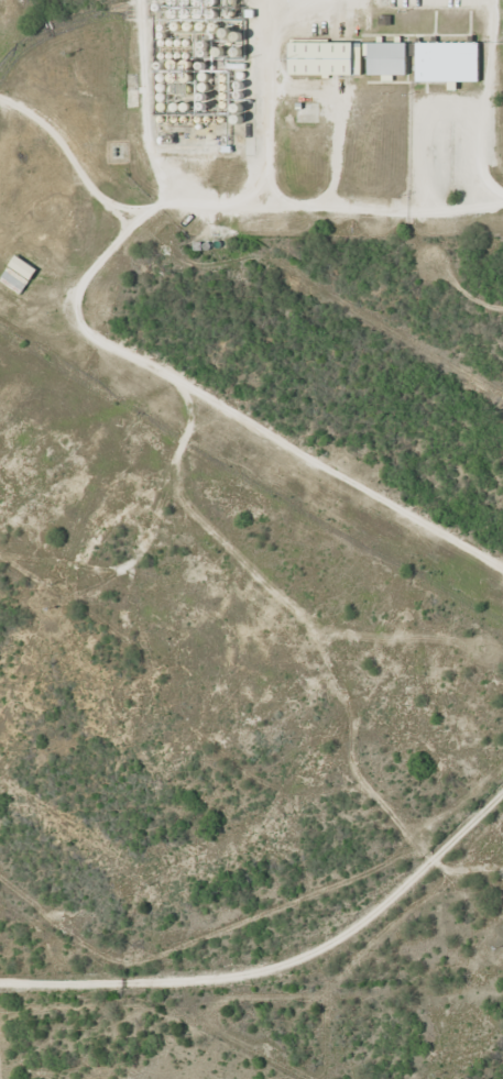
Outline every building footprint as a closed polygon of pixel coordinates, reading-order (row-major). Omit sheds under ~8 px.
[(292,41),(292,75),(362,75),(362,41),(292,41)] [(480,41),(417,41),(417,81),(480,81),(480,41)] [(407,42),(369,42),(369,74),(407,74),(407,42)] [(19,294),(37,269),(17,254),(0,277),(0,280),(19,294)]
